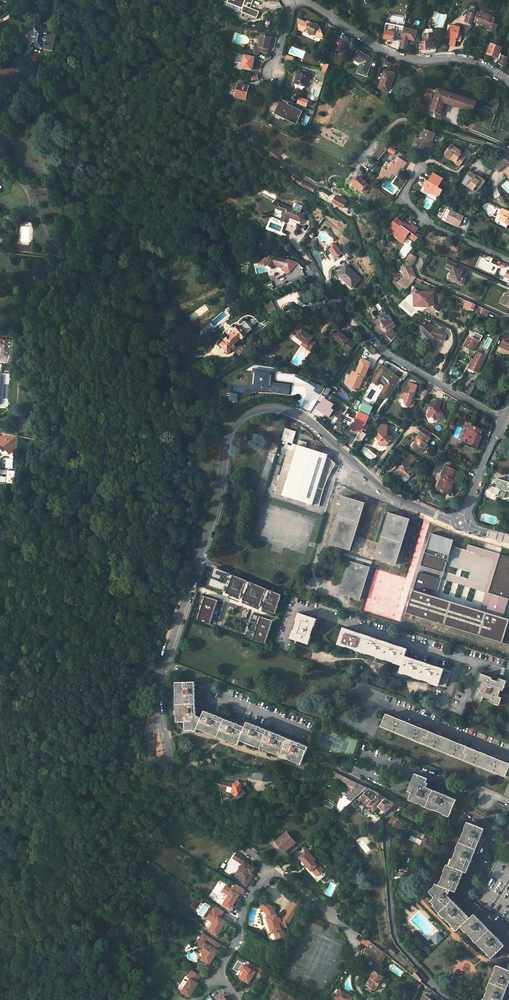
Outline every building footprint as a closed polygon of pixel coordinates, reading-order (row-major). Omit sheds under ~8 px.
[(468,16),(465,22),(470,23),(472,17),(473,18),(475,11),(469,9),(466,15),(468,16)] [(477,12),(474,22),(486,26),(485,29),(490,31),(494,21),(494,19),(477,12)] [(305,22),(297,18),(298,29),(302,31),(304,29),(307,31),(309,35),(312,34),(324,40),(320,30),(313,27),(315,24),(307,20),(307,22),(305,22)] [(386,30),(383,39),(393,41),(395,33),(396,28),(394,27),(394,25),(386,23),(384,30),(386,30)] [(451,29),(448,35),(452,37),(450,43),(455,45),(457,38),(458,37),(459,37),(461,36),(463,37),(464,33),(462,31),(463,27),(455,24),(453,30),(451,29)] [(37,28),(33,46),(53,50),(56,32),(37,28)] [(403,38),(400,47),(405,49),(407,39),(414,40),(416,32),(403,28),(401,37),(403,38)] [(422,36),(422,42),(420,42),(420,45),(419,45),(419,51),(428,50),(429,49),(432,49),(432,39),(434,39),(434,33),(425,33),(425,36),(422,36)] [(266,53),(270,38),(261,36),(258,46),(255,45),(253,50),(266,53)] [(338,38),(334,48),(343,52),(347,42),(338,38)] [(502,54),(498,52),(500,48),(491,44),(487,54),(493,56),(492,57),(496,58),(497,57),(500,59),(502,54)] [(222,47),(220,54),(226,56),(228,48),(222,47)] [(358,51),(353,58),(361,63),(358,72),(366,75),(372,59),(358,51)] [(244,56),(241,68),(251,70),(254,58),(244,56)] [(382,78),(379,87),(388,91),(395,72),(383,67),(380,77),(382,78)] [(295,69),(291,83),(294,84),(293,88),(300,90),(301,86),(302,87),(307,73),(295,69)] [(319,80),(324,82),(326,74),(322,72),(318,71),(316,79),(319,80)] [(238,84),(235,97),(245,99),(248,87),(238,84)] [(472,111),(475,103),(437,91),(431,111),(436,112),(441,114),(444,107),(441,106),(443,101),(472,111)] [(281,102),(275,113),(285,118),(286,117),(296,122),(301,112),(281,102)] [(441,114),(436,112),(435,116),(441,118),(445,107),(444,107),(441,114)] [(422,130),(419,136),(415,135),(414,140),(418,142),(417,144),(422,147),(423,143),(424,141),(425,142),(425,143),(426,143),(428,144),(431,138),(432,138),(434,132),(425,128),(423,131),(422,130)] [(386,150),(381,146),(373,155),(378,160),(386,150)] [(461,151),(455,147),(453,149),(450,147),(446,153),(446,157),(450,160),(453,159),(456,161),(455,163),(459,166),(465,157),(459,153),(461,151)] [(265,156),(259,148),(256,151),(262,158),(265,156)] [(505,155),(494,169),(498,172),(505,165),(508,168),(504,173),(508,177),(508,175),(508,159),(505,155)] [(395,169),(397,167),(398,169),(400,170),(406,164),(397,157),(393,163),(392,162),(389,164),(388,163),(385,167),(383,166),(379,172),(386,178),(389,174),(392,176),(396,171),(395,169)] [(485,182),(476,175),(474,177),(469,173),(464,181),(469,185),(468,186),(472,190),(476,186),(480,188),(485,182)] [(429,193),(431,194),(434,193),(435,191),(438,193),(440,194),(442,190),(438,187),(443,179),(439,177),(434,174),(431,181),(432,182),(431,184),(427,181),(424,186),(427,187),(430,189),(429,191),(429,193)] [(359,177),(353,183),(365,194),(369,190),(375,196),(377,194),(378,195),(380,192),(366,178),(363,180),(359,177)] [(314,188),(302,182),(300,185),(312,191),(314,188)] [(340,200),(335,197),(332,202),(342,209),(344,207),(347,209),(350,206),(349,205),(350,204),(341,199),(340,200)] [(300,222),(304,213),(278,203),(275,208),(282,211),(281,214),(282,214),(280,219),(281,220),(281,221),(285,222),(285,221),(286,222),(288,217),(300,222)] [(501,222),(508,226),(508,213),(503,209),(499,215),(501,216),(503,218),(501,222)] [(447,220),(459,226),(463,217),(451,211),(447,220)] [(388,218),(381,212),(377,217),(384,222),(388,218)] [(300,222),(288,217),(286,222),(295,226),(296,223),(299,224),(300,222)] [(406,237),(408,233),(412,235),(417,238),(419,234),(415,232),(417,228),(410,224),(409,226),(407,225),(404,226),(401,224),(402,222),(399,221),(398,223),(393,220),(390,226),(394,229),(393,230),(392,231),(396,233),(395,235),(394,237),(396,238),(398,235),(402,237),(401,239),(405,242),(408,237),(406,237)] [(414,243),(417,238),(412,235),(409,240),(414,243)] [(30,247),(15,246),(15,250),(33,252),(34,244),(31,244),(30,247)] [(416,259),(409,255),(404,263),(406,264),(411,268),(416,259)] [(283,269),(287,260),(268,256),(264,265),(271,268),(273,263),(276,264),(275,266),(283,269)] [(399,269),(405,274),(399,282),(406,288),(415,278),(414,275),(412,275),(411,273),(412,272),(410,269),(411,268),(406,264),(404,263),(399,269)] [(448,281),(453,283),(454,282),(459,285),(462,280),(463,281),(465,276),(454,271),(456,266),(448,263),(445,269),(451,272),(449,276),(450,276),(448,281)] [(345,266),(338,274),(352,287),(361,278),(353,271),(351,272),(345,266)] [(417,293),(413,290),(414,302),(420,308),(425,308),(425,307),(433,306),(433,301),(433,293),(417,293)] [(468,302),(466,306),(473,310),(475,305),(468,302)] [(482,308),(478,306),(475,311),(480,313),(488,316),(490,312),(482,308)] [(380,319),(382,321),(389,332),(392,335),(389,338),(394,342),(397,336),(394,332),(392,328),(394,327),(395,326),(394,325),(395,324),(390,316),(388,317),(386,314),(380,319)] [(425,322),(421,325),(422,334),(430,342),(433,338),(435,340),(441,342),(444,333),(437,330),(434,332),(430,329),(431,328),(425,322)] [(310,330),(302,323),(295,332),(299,335),(298,336),(305,341),(309,344),(306,347),(311,350),(317,342),(313,339),(314,337),(310,333),(308,332),(310,330)] [(225,341),(220,346),(227,354),(233,349),(231,347),(241,339),(242,340),(247,335),(239,326),(234,330),(235,332),(230,337),(229,336),(225,340),(225,341)] [(339,330),(333,336),(343,346),(342,347),(348,352),(355,344),(352,341),(351,342),(339,330)] [(505,337),(500,348),(508,352),(508,351),(508,339),(505,337)] [(480,339),(477,338),(475,341),(468,338),(464,347),(473,351),(477,343),(478,343),(480,339)] [(13,340),(0,339),(0,348),(1,348),(0,360),(2,362),(7,363),(12,351),(13,340)] [(244,346),(238,351),(241,356),(248,350),(244,346)] [(466,370),(472,374),(474,371),(477,373),(485,356),(481,354),(482,351),(478,349),(473,360),(471,359),(466,370)] [(352,372),(348,380),(347,383),(353,386),(352,389),(356,391),(360,384),(359,383),(362,377),(364,378),(370,364),(362,360),(356,373),(352,372)] [(274,372),(253,371),(253,378),(256,378),(256,383),(252,383),(252,390),(273,392),(273,385),(270,384),(268,384),(268,379),(270,379),(274,379),(274,372)] [(9,384),(9,376),(2,376),(1,384),(9,384)] [(405,395),(399,398),(401,401),(404,401),(405,403),(404,404),(406,407),(409,406),(411,405),(413,405),(414,403),(413,401),(411,400),(412,399),(413,399),(416,388),(414,387),(407,385),(405,395)] [(368,417),(376,401),(368,397),(362,408),(362,407),(359,412),(360,413),(368,417)] [(428,416),(430,420),(433,419),(435,420),(436,422),(441,419),(439,417),(445,414),(443,411),(441,411),(440,408),(440,404),(438,403),(439,401),(434,400),(433,403),(430,403),(428,411),(430,411),(430,414),(430,415),(428,416)] [(353,423),(351,429),(360,433),(368,417),(360,413),(355,424),(353,423)] [(462,415),(459,422),(474,428),(473,431),(468,429),(465,437),(468,437),(465,442),(472,445),(472,444),(478,446),(482,435),(480,434),(481,431),(483,432),(484,428),(480,426),(480,425),(474,422),(475,420),(462,415)] [(292,442),(295,430),(285,427),(281,439),(285,440),(287,441),(291,442),(292,442)] [(385,429),(376,429),(376,437),(374,438),(377,441),(375,443),(378,446),(381,444),(383,444),(384,446),(386,444),(385,442),(387,440),(389,441),(389,436),(386,436),(385,437),(383,436),(385,435),(385,429)] [(433,435),(425,429),(422,433),(430,439),(433,435)] [(0,435),(0,440),(12,449),(17,442),(18,435),(2,433),(0,435)] [(430,439),(422,433),(417,440),(418,441),(420,443),(419,445),(418,444),(414,450),(421,455),(428,445),(427,444),(430,439)] [(297,444),(294,450),(287,448),(279,474),(277,473),(276,477),(278,478),(276,486),(273,485),(272,488),(275,489),(274,492),(312,504),(312,503),(319,505),(319,503),(320,499),(322,492),(322,490),(325,483),(326,479),(328,476),(330,472),(332,467),(333,465),(335,463),(327,455),(327,453),(304,446),(306,441),(298,439),(297,444)] [(285,440),(283,447),(287,448),(294,450),(297,444),(292,442),(291,442),(291,444),(287,443),(287,441),(285,440)] [(412,448),(414,450),(418,444),(419,445),(420,443),(418,441),(412,448)] [(411,454),(408,458),(413,464),(417,459),(411,454)] [(402,471),(401,474),(405,476),(403,480),(408,482),(409,478),(413,480),(415,477),(412,475),(414,473),(416,471),(415,468),(412,469),(411,466),(413,464),(408,458),(407,459),(404,463),(403,463),(404,468),(403,468),(405,469),(404,471),(402,471)] [(457,470),(447,466),(443,475),(444,476),(439,486),(443,488),(442,490),(447,492),(449,493),(452,486),(453,487),(455,483),(452,482),(453,480),(457,470)] [(506,490),(508,491),(508,476),(507,481),(496,478),(493,487),(492,486),(490,492),(497,494),(497,495),(503,497),(506,490)] [(388,512),(374,558),(395,564),(410,519),(388,512)] [(454,541),(431,533),(421,564),(442,571),(445,560),(448,561),(454,541)] [(502,554),(468,544),(466,551),(495,559),(480,610),(486,612),(492,593),(491,593),(502,554)] [(406,613),(503,642),(508,644),(508,619),(504,617),(508,600),(508,556),(502,554),(491,593),(492,593),(486,612),(480,610),(436,597),(434,596),(439,578),(419,572),(413,590),(406,613)] [(436,597),(448,561),(445,560),(442,571),(439,578),(434,596),(436,597)] [(349,561),(338,593),(360,600),(370,567),(349,561)] [(208,587),(275,614),(281,596),(214,568),(208,587)] [(193,620),(207,626),(215,601),(201,596),(193,620)] [(308,644),(317,618),(302,613),(300,620),(298,619),(294,631),(295,631),(293,638),(308,644)] [(257,618),(251,640),(265,645),(273,622),(257,618)] [(407,649),(343,627),(337,644),(401,666),(398,673),(437,686),(437,685),(445,688),(450,674),(442,671),(443,670),(404,656),(407,649)] [(492,678),(481,674),(477,684),(482,686),(480,693),(477,692),(475,698),(483,700),(484,697),(491,699),(490,702),(499,705),(502,698),(498,697),(500,690),(503,691),(506,681),(499,679),(498,683),(491,680),(492,678)] [(215,679),(213,685),(219,688),(222,682),(215,679)] [(196,716),(195,682),(178,682),(179,690),(177,690),(178,697),(178,717),(180,717),(180,722),(185,722),(185,728),(197,727),(205,731),(235,743),(235,741),(239,743),(241,739),(247,741),(298,762),(299,760),(303,761),(308,747),(248,722),(245,728),(204,711),(201,718),(196,716)] [(386,714),(381,726),(505,776),(508,766),(508,763),(470,747),(386,714)] [(331,771),(331,772),(332,773),(331,775),(347,783),(346,784),(347,786),(353,789),(345,800),(344,799),(344,798),(342,797),(341,797),(339,796),(338,798),(341,799),(339,802),(339,808),(339,810),(338,810),(334,813),(335,815),(367,788),(347,778),(331,771)] [(428,777),(418,772),(412,782),(410,781),(407,788),(412,790),(409,795),(418,799),(417,801),(422,803),(423,801),(433,806),(432,808),(442,813),(443,811),(449,814),(456,799),(427,785),(429,781),(426,780),(428,777)] [(232,792),(235,795),(231,798),(234,802),(245,793),(241,789),(246,784),(246,782),(239,783),(239,780),(234,781),(234,783),(232,783),(232,782),(226,782),(222,781),(221,783),(218,783),(219,789),(226,791),(226,789),(232,792)] [(479,786),(474,783),(471,790),(475,792),(479,786)] [(368,789),(356,801),(358,802),(360,801),(373,813),(378,807),(386,799),(383,797),(378,794),(368,789)] [(378,807),(385,813),(394,803),(386,799),(378,807)] [(508,808),(496,802),(490,813),(504,819),(508,808)] [(388,823),(399,830),(399,829),(401,830),(406,821),(404,820),(402,818),(394,814),(388,823)] [(467,873),(485,829),(471,823),(468,830),(466,829),(462,839),(464,839),(460,850),(458,849),(454,859),(455,860),(453,867),(450,865),(447,872),(446,872),(441,881),(443,882),(441,886),(438,884),(437,888),(431,893),(435,897),(431,901),(435,905),(433,906),(437,910),(438,908),(446,916),(444,917),(452,925),(453,923),(458,929),(462,925),(467,930),(466,931),(474,939),(475,937),(483,945),(482,946),(489,954),(490,953),(493,956),(505,945),(474,914),(470,918),(447,895),(449,893),(450,889),(456,892),(464,871),(467,873)] [(430,836),(407,827),(404,833),(422,840),(421,842),(422,844),(420,848),(424,849),(425,848),(428,849),(429,851),(431,852),(433,848),(434,842),(429,840),(430,836)] [(294,844),(286,833),(275,842),(279,846),(280,846),(285,852),(294,844)] [(306,849),(298,856),(305,864),(306,863),(308,864),(306,866),(310,870),(311,869),(312,868),(317,874),(322,869),(317,863),(316,864),(313,861),(315,859),(306,849)] [(237,853),(233,858),(238,861),(243,864),(237,874),(242,877),(240,880),(247,885),(250,881),(254,875),(252,873),(252,872),(251,871),(253,869),(254,870),(255,868),(250,865),(251,863),(247,861),(247,860),(241,856),(237,853)] [(498,860),(474,898),(508,921),(508,867),(498,860)] [(243,893),(245,890),(235,884),(232,889),(226,886),(222,892),(228,896),(222,905),(231,910),(232,910),(235,907),(233,906),(238,898),(242,892),(243,893)] [(274,931),(276,938),(285,935),(283,927),(287,926),(286,923),(289,922),(293,915),(287,911),(284,916),(280,917),(277,917),(276,915),(276,914),(274,908),(270,905),(269,906),(265,901),(260,907),(267,912),(268,916),(267,917),(272,932),(274,931)] [(299,905),(292,901),(287,911),(293,915),(299,905)] [(224,911),(215,906),(207,918),(214,922),(209,930),(217,936),(226,922),(222,919),(221,920),(219,919),(224,911)] [(320,925),(314,922),(312,927),(322,931),(325,923),(322,921),(320,925)] [(444,938),(438,932),(432,938),(438,943),(444,938)] [(202,960),(210,965),(219,951),(218,950),(221,945),(204,934),(197,946),(202,949),(200,951),(206,954),(202,960)] [(371,943),(365,951),(380,963),(386,955),(371,943)] [(263,971),(251,964),(248,968),(244,965),(241,969),(241,970),(244,971),(240,978),(239,978),(248,984),(251,979),(253,976),(254,977),(259,979),(263,971)] [(499,964),(485,999),(502,999),(508,982),(508,969),(499,964)] [(201,976),(191,971),(188,976),(190,978),(186,984),(184,983),(181,989),(188,993),(191,988),(193,989),(195,986),(196,987),(199,982),(198,981),(201,976)] [(420,981),(422,979),(414,971),(412,974),(420,981)] [(375,990),(383,977),(375,972),(366,985),(368,986),(367,989),(371,992),(373,989),(375,990)] [(295,998),(279,988),(271,999),(294,999),(295,998)] [(335,999),(350,999),(351,998),(339,990),(333,999),(335,999)]
